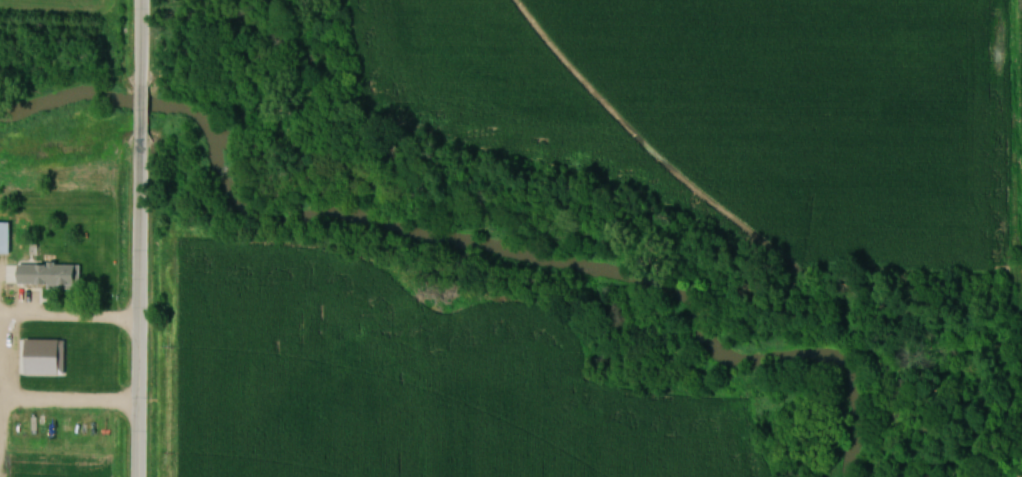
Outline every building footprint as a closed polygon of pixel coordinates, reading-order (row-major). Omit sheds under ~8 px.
[(13,252),(0,252),(0,222),(13,222),(13,252)] [(84,265),(22,265),(22,290),(84,290),(84,265)]
